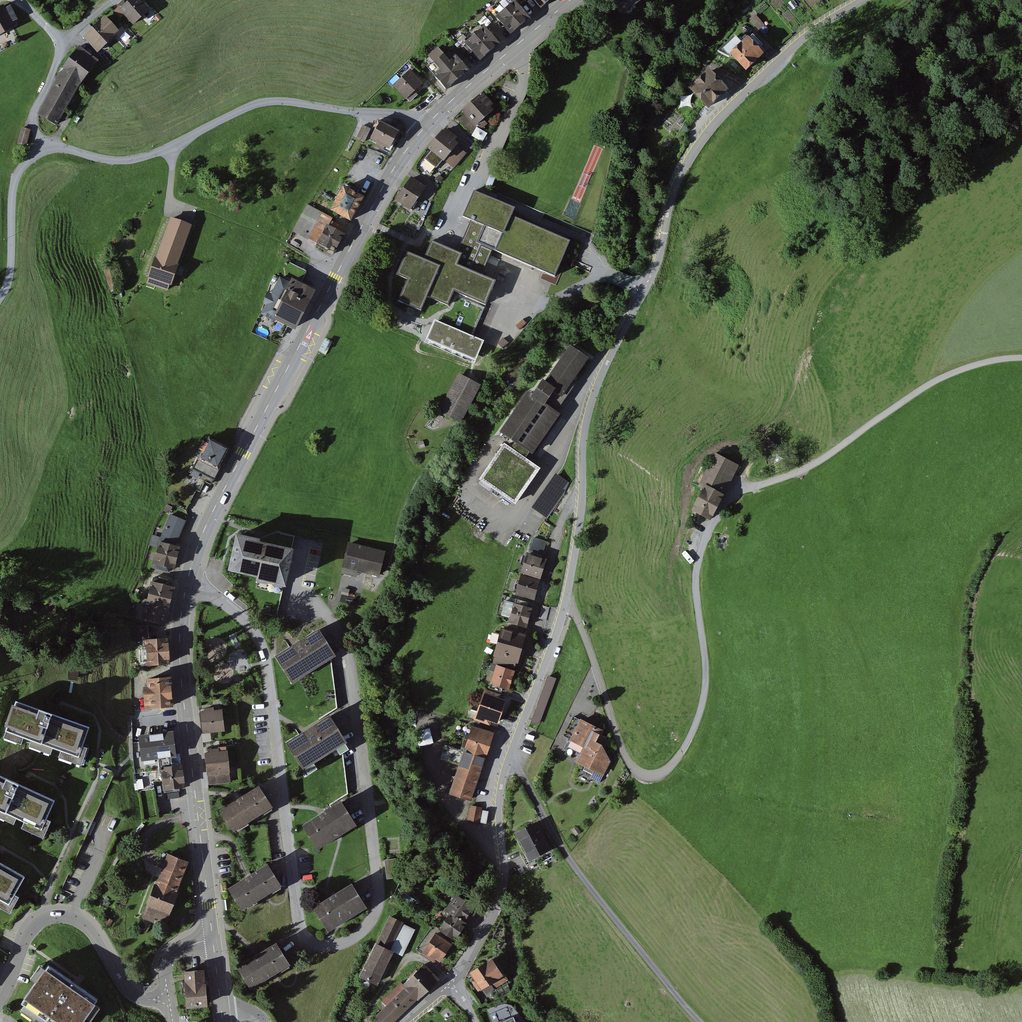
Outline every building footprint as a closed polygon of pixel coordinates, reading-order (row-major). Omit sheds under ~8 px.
[(141,0),(131,0),(122,9),(136,24),(151,10),(141,0)] [(553,3),(551,0),(535,0),(544,11),(553,3)] [(611,0),(622,14),(639,0),(611,0)] [(517,2),(508,10),(524,28),(533,21),(517,2)] [(14,30),(4,8),(0,9),(0,36),(14,30)] [(514,37),(524,28),(508,10),(498,19),(514,37)] [(759,13),(751,17),(758,29),(766,25),(759,13)] [(121,32),(106,17),(85,37),(100,53),(121,32)] [(486,29),(477,37),(493,55),(502,47),(486,29)] [(493,55),(477,37),(467,46),(483,64),(493,55)] [(768,58),(750,42),(733,60),(751,77),(768,58)] [(442,47),(430,58),(441,71),(435,76),(449,91),(470,74),(465,68),(471,63),(462,53),(453,60),(442,47)] [(58,76),(40,114),(57,126),(82,84),(99,62),(80,48),(58,76)] [(413,71),(395,86),(408,101),(425,86),(413,71)] [(731,94),(710,73),(691,92),(712,112),(731,94)] [(485,95),(464,112),(477,127),(498,110),(485,95)] [(400,132),(382,123),(374,140),(379,142),(376,148),(384,152),(386,147),(391,150),(400,132)] [(31,131),(21,129),(17,143),(27,146),(31,131)] [(449,129),(431,149),(453,168),(467,153),(456,144),(460,139),(449,129)] [(427,187),(411,177),(396,200),(412,210),(427,187)] [(348,187),(345,186),(333,210),(353,221),(366,196),(348,187)] [(517,209),(476,192),(465,217),(486,226),(479,242),(558,275),(572,241),(514,216),(517,209)] [(333,217),(307,206),(295,233),(337,252),(346,232),(330,225),(333,217)] [(194,224),(171,217),(153,276),(175,283),(194,224)] [(425,260),(408,253),(399,275),(410,280),(401,302),(423,311),(428,297),(449,306),(455,290),(487,303),(497,280),(458,264),(462,254),(433,242),(425,260)] [(291,282),(279,276),(261,312),(298,330),(318,290),(294,278),(291,282)] [(132,283),(126,280),(119,290),(126,294),(132,283)] [(533,396),(529,393),(501,432),(516,442),(511,450),(504,446),(481,479),(515,502),(538,469),(524,459),(529,451),(532,452),(558,414),(555,412),(565,397),(562,395),(587,359),(570,347),(545,383),(542,382),(533,396)] [(481,385),(458,373),(438,413),(461,424),(481,385)] [(229,448),(209,438),(207,443),(203,441),(197,452),(201,453),(192,470),(196,472),(194,476),(210,484),(229,448)] [(722,490),(739,462),(719,450),(701,482),(706,484),(692,508),(713,519),(727,493),(722,490)] [(556,475),(534,506),(548,516),(562,495),(567,484),(556,475)] [(151,546),(158,548),(153,565),(174,570),(180,546),(175,545),(176,539),(183,520),(170,516),(162,538),(153,536),(151,546)] [(259,540),(237,536),(230,570),(259,576),(258,579),(285,584),(292,550),(258,543),(259,540)] [(387,552),(349,544),(344,568),(382,576),(387,552)] [(547,559),(528,554),(523,573),(542,578),(547,559)] [(541,581),(522,575),(516,596),(535,602),(541,581)] [(152,582),(144,618),(168,624),(176,587),(152,582)] [(534,609),(516,604),(510,623),(528,629),(534,609)] [(548,607),(542,606),(539,617),(546,619),(548,607)] [(135,612),(128,609),(126,616),(133,618),(135,612)] [(150,639),(149,626),(132,627),(134,644),(148,642),(150,666),(173,664),(170,637),(150,639)] [(323,628),(280,656),(296,681),(339,654),(323,628)] [(528,636),(504,629),(495,658),(519,665),(528,636)] [(516,672),(497,665),(490,685),(509,692),(516,672)] [(79,670),(70,669),(69,679),(79,680),(79,670)] [(542,723),(555,677),(548,675),(534,721),(542,723)] [(169,678),(148,679),(148,688),(144,688),(144,700),(149,700),(149,708),(171,706),(169,678)] [(502,694),(485,689),(475,720),(491,725),(492,722),(501,724),(509,700),(501,698),(502,694)] [(46,711),(16,701),(5,731),(79,757),(89,727),(58,716),(59,713),(46,709),(46,711)] [(224,709),(203,712),(205,733),(226,731),(224,709)] [(332,714),(289,742),(307,769),(350,740),(332,714)] [(421,745),(434,742),(428,714),(415,717),(421,745)] [(606,732),(574,716),(564,736),(586,747),(578,762),(604,775),(611,760),(606,746),(601,743),(606,732)] [(178,747),(170,747),(169,725),(133,727),(135,759),(142,808),(155,805),(150,781),(165,780),(166,789),(181,788),(178,747)] [(494,733),(472,726),(465,751),(445,745),(440,760),(459,766),(450,794),(472,801),(494,733)] [(229,749),(205,752),(208,784),(232,782),(229,749)] [(0,775),(0,810),(41,829),(55,800),(25,787),(26,784),(13,779),(12,781),(0,775)] [(262,785),(222,811),(236,831),(276,806),(262,785)] [(344,800),(306,825),(321,849),(359,824),(344,800)] [(481,806),(470,805),(468,820),(480,821),(481,806)] [(538,821),(517,832),(533,861),(553,850),(538,821)] [(191,861),(168,852),(142,919),(165,928),(191,861)] [(9,904),(24,876),(0,862),(0,899),(9,904)] [(271,863),(231,888),(244,909),(285,885),(271,863)] [(355,882),(316,906),(331,930),(370,906),(355,882)] [(474,905),(456,894),(445,911),(450,914),(440,930),(457,941),(468,922),(465,920),(474,905)] [(377,943),(375,943),(360,977),(380,986),(395,951),(390,949),(402,921),(389,916),(377,943)] [(453,943),(435,933),(422,955),(439,966),(453,943)] [(281,942),(239,967),(253,990),(294,965),(281,942)] [(494,959),(471,974),(476,982),(473,983),(480,993),(492,985),(496,990),(509,981),(494,959)] [(425,964),(403,985),(401,983),(382,1001),(387,1006),(375,1018),(379,1021),(398,1021),(441,980),(425,964)] [(49,969),(25,1005),(50,1021),(89,1021),(101,1004),(49,969)] [(186,972),(186,974),(190,1009),(211,1007),(207,970),(186,972)]
